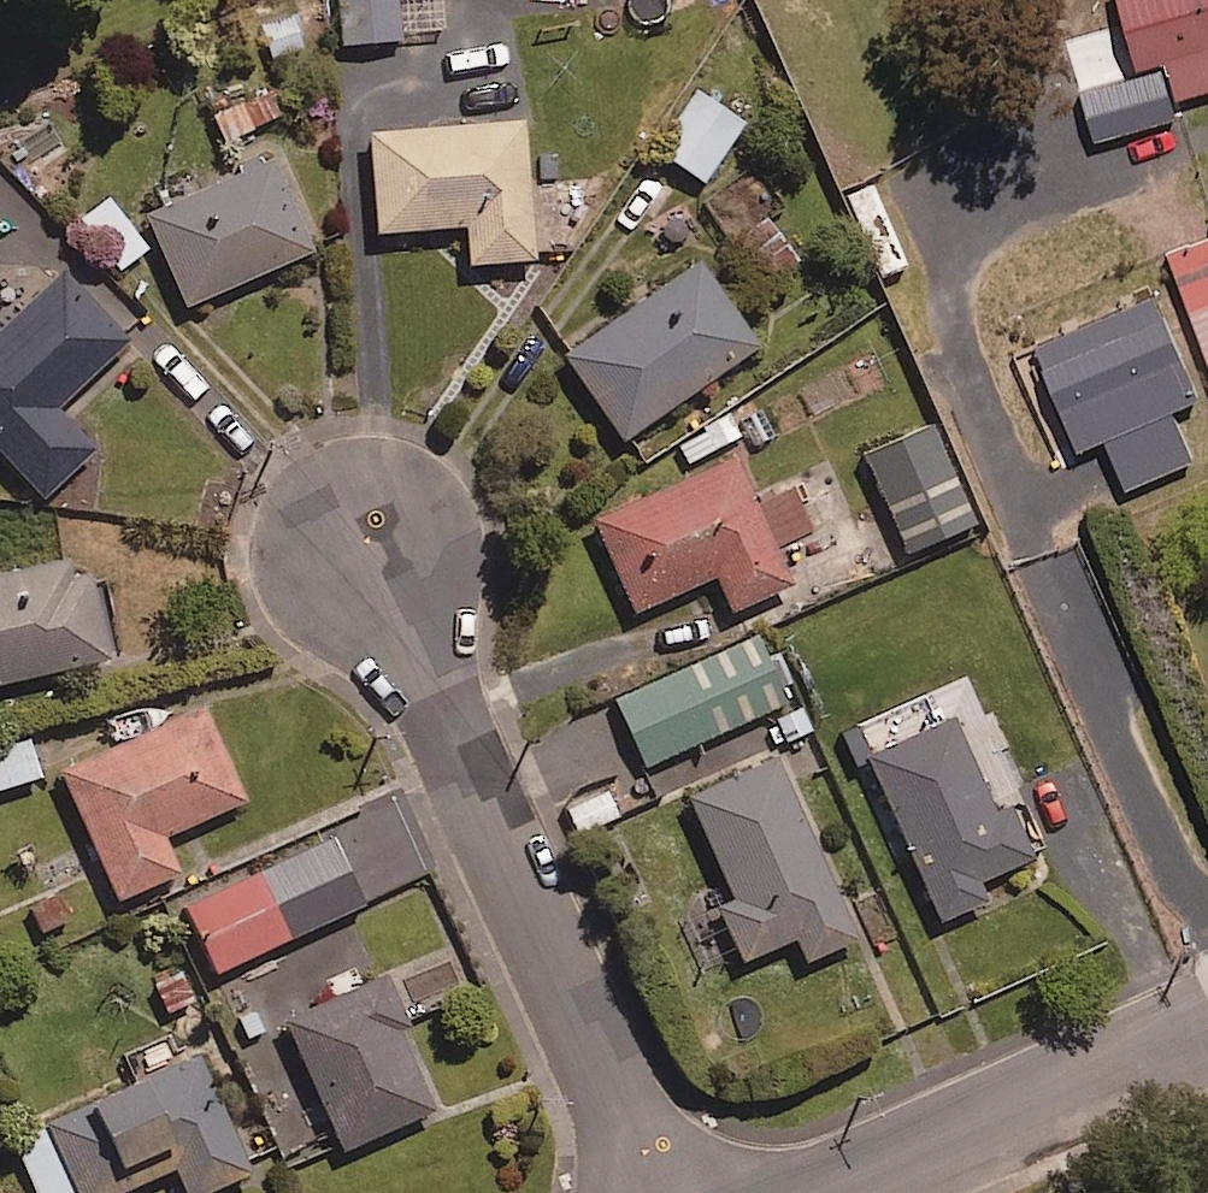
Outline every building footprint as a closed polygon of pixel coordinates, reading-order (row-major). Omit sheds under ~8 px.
[(394,0),(340,0),(342,45),(397,42),(394,0)] [(1138,65),(1162,58),(1173,98),(1207,88),(1207,0),(1119,0),(1138,65)] [(276,119),(264,88),(206,110),(218,141),(276,119)] [(736,129),(697,104),(662,159),(701,184),(736,129)] [(528,262),(519,126),(365,135),(371,234),(460,228),(463,266),(528,262)] [(307,251),(265,161),(141,218),(183,308),(307,251)] [(144,248),(105,198),(73,223),(113,273),(144,248)] [(792,266),(767,219),(736,236),(761,282),(792,266)] [(1185,246),(1181,234),(1163,241),(1207,360),(1207,237),(1185,246)] [(754,348),(695,262),(559,356),(617,441),(754,348)] [(55,277),(0,329),(0,459),(38,500),(89,452),(50,410),(119,346),(55,277)] [(1202,406),(1120,438),(1132,469),(1207,439),(1207,421),(1202,406)] [(970,527),(929,428),(864,455),(904,554),(970,527)] [(786,588),(732,460),(587,522),(626,614),(712,578),(727,613),(786,588)] [(83,568),(63,572),(61,562),(0,576),(0,684),(104,660),(83,568)] [(639,767),(791,701),(774,661),(766,664),(755,639),(610,701),(639,767)] [(237,803),(198,713),(58,773),(113,900),(172,874),(157,838),(237,803)] [(988,812),(945,721),(861,761),(938,924),(981,903),(972,886),(1032,857),(1006,803),(988,812)] [(22,739),(0,746),(0,789),(35,777),(22,739)] [(723,915),(687,931),(703,966),(738,950),(743,961),(790,940),(801,963),(851,941),(770,760),(681,799),(720,885),(711,889),(723,915)] [(407,798),(345,823),(355,848),(417,822),(407,798)] [(357,907),(325,837),(179,904),(211,973),(357,907)] [(401,1025),(358,931),(219,995),(300,1170),(430,1110),(392,1029),(401,1025)] [(454,942),(388,972),(408,1018),(474,989),(454,942)] [(192,1059),(10,1141),(33,1192),(115,1192),(169,1168),(180,1192),(204,1192),(244,1175),(192,1059)]
